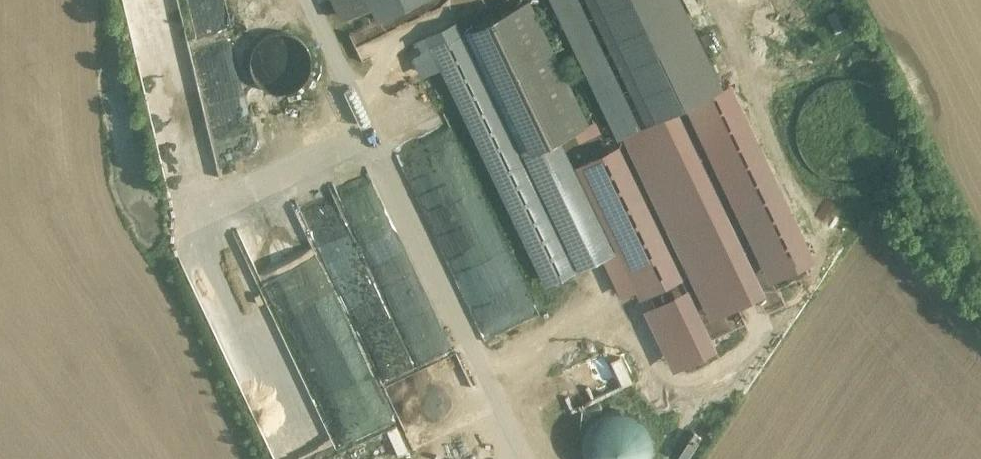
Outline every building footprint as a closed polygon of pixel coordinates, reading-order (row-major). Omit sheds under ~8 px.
[(196,38),(232,29),(225,0),(187,0),(196,38)] [(232,29),(254,0),(225,0),(232,29)] [(342,16),(371,2),(370,0),(335,0),(342,16)] [(371,2),(378,16),(411,0),(370,0),(371,2)] [(528,0),(474,27),(531,148),(532,148),(549,139),(587,121),(528,0)] [(582,0),(552,0),(617,135),(641,124),(582,0)] [(648,121),(720,86),(679,0),(590,0),(648,121)] [(357,52),(385,47),(379,21),(352,27),(357,52)] [(285,32),(280,32),(275,32),(270,34),(267,35),(264,37),(260,39),(257,42),(254,47),(252,51),(251,55),(250,59),(250,63),(250,66),(250,69),(251,73),(253,76),(255,80),(258,84),(262,87),(264,89),(269,91),(272,93),(277,93),(282,94),(289,93),(294,91),(298,88),(301,86),(304,83),(307,79),(309,74),(311,71),(311,66),(312,62),(311,59),(310,54),(309,50),(307,47),(305,44),(303,41),(301,39),(299,38),(296,36),(293,34),(289,33),(285,32)] [(461,33),(435,45),(443,63),(546,279),(572,267),(461,33)] [(435,45),(417,54),(425,72),(443,63),(435,45)] [(566,174),(549,139),(532,148),(585,261),(603,253),(566,174)] [(624,297),(677,272),(619,149),(566,174),(603,253),(624,297)] [(384,218),(371,174),(338,184),(351,228),(384,218)] [(212,198),(200,203),(206,219),(218,214),(212,198)] [(325,346),(324,308),(311,308),(311,296),(290,296),(290,308),(277,309),(278,333),(286,333),(287,348),(325,346)] [(642,458),(652,452),(620,401),(564,437),(578,458),(643,458),(642,458)] [(383,443),(359,452),(361,458),(389,458),(383,443)]
